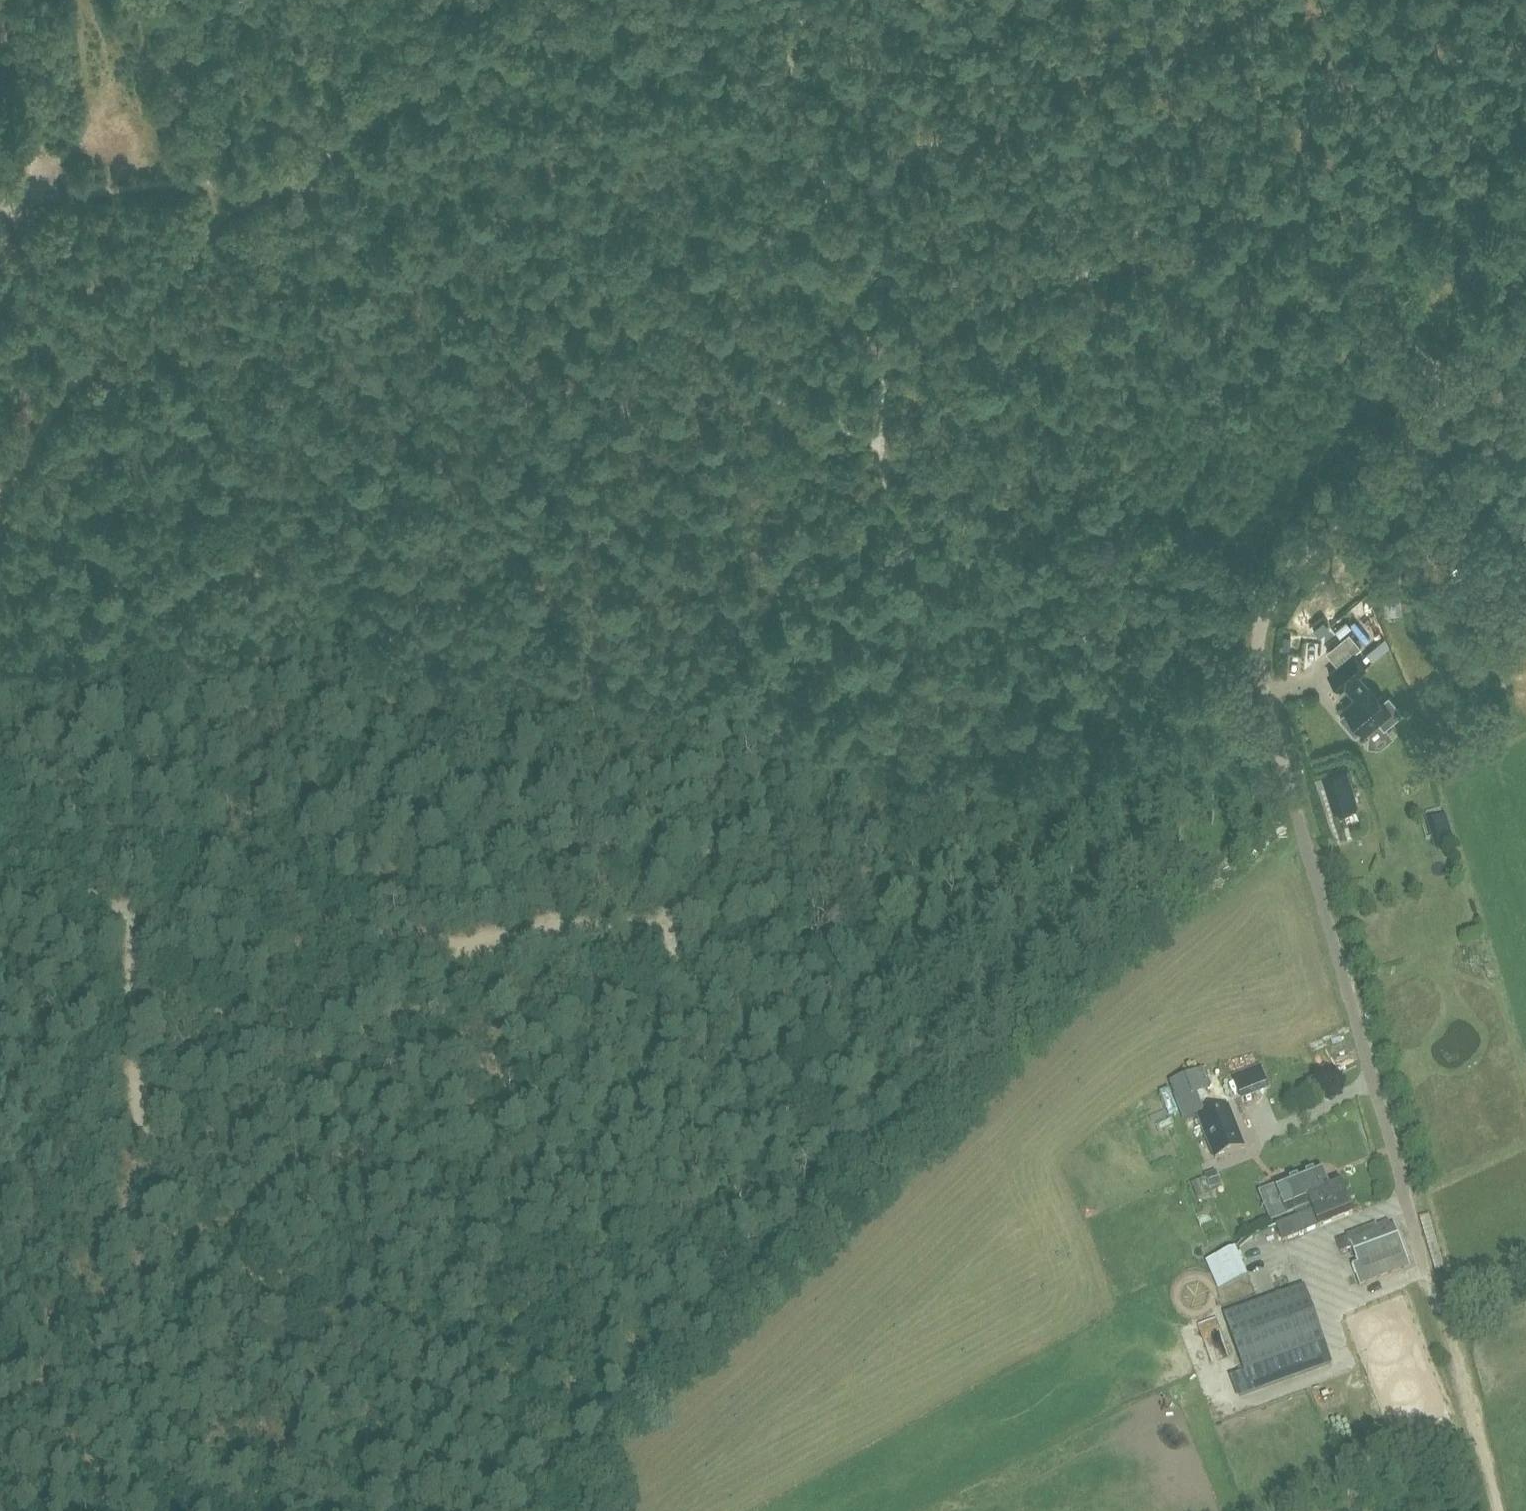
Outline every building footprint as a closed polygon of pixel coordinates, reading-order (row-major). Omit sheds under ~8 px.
[(1338,665),(1328,674),(1341,689),(1343,687),(1354,699),(1343,708),(1346,712),(1340,717),(1355,736),(1362,730),(1365,733),(1367,731),(1378,722),(1383,728),(1384,729),(1386,728),(1404,713),(1390,696),(1382,702),(1369,686),(1369,687),(1358,674),(1365,668),(1353,653),(1338,665)] [(1334,811),(1359,803),(1349,771),(1324,779),(1334,811)] [(1450,809),(1435,812),(1442,845),(1457,842),(1450,809)] [(1263,1064),(1236,1075),(1246,1101),(1273,1090),(1263,1064)] [(1214,1161),(1246,1149),(1230,1108),(1198,1120),(1214,1161)] [(1296,1217),(1347,1196),(1340,1179),(1338,1180),(1328,1184),(1321,1168),(1282,1184),(1285,1191),(1277,1194),(1285,1214),(1294,1211),(1296,1217)] [(1347,1196),(1296,1217),(1276,1225),(1283,1241),(1354,1213),(1347,1196)] [(1390,1226),(1388,1220),(1345,1235),(1346,1238),(1336,1241),(1339,1251),(1351,1247),(1357,1264),(1354,1265),(1360,1284),(1408,1267),(1393,1224),(1390,1226)] [(1210,1262),(1225,1291),(1254,1277),(1240,1248),(1210,1262)] [(1267,1301),(1225,1316),(1245,1371),(1230,1376),(1237,1397),(1294,1376),(1331,1363),(1324,1343),(1304,1288),(1267,1301)] [(1191,1333),(1200,1365),(1215,1361),(1206,1328),(1191,1333)]
